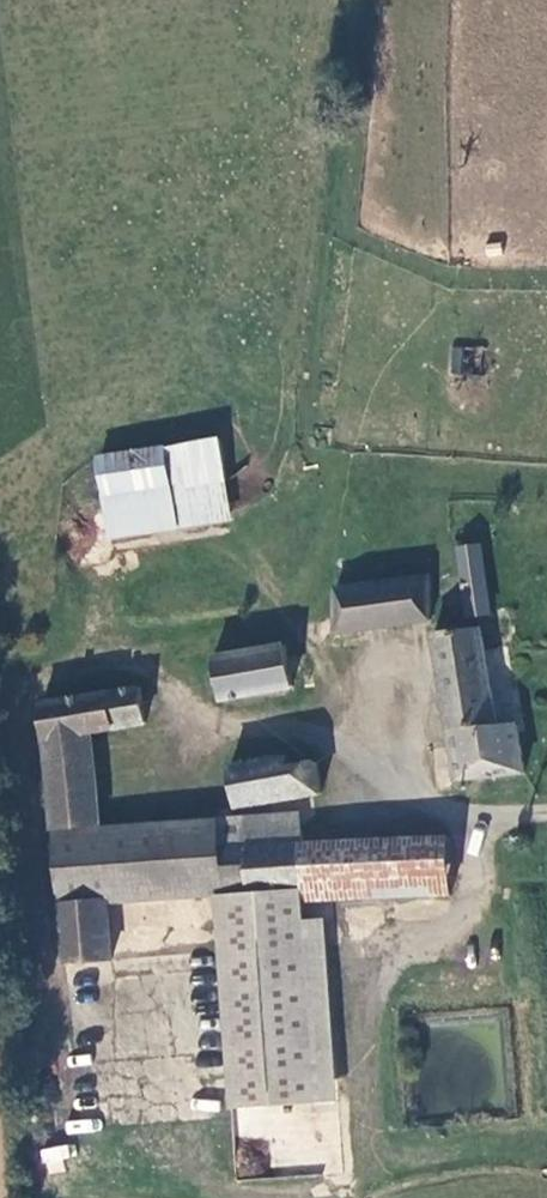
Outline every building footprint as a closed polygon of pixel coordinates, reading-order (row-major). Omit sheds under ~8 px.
[(485,346),(451,345),(450,372),(484,374),(485,346)] [(166,483),(103,495),(111,539),(228,517),(214,444),(164,453),(166,483)] [(98,466),(103,495),(166,483),(164,453),(98,466)] [(457,548),(469,618),(491,614),(479,544),(457,548)] [(427,576),(337,589),(339,631),(430,620),(427,576)] [(455,737),(456,737),(459,779),(526,772),(520,726),(496,730),(482,642),(441,648),(455,737)] [(281,648),(211,658),(218,699),(287,688),(281,648)] [(60,969),(114,964),(110,908),(221,897),(307,889),(308,889),(305,844),(304,818),(95,836),(83,739),(140,729),(136,693),(38,711),(60,969)] [(279,758),(227,768),(233,810),(316,793),(310,765),(281,771),(279,758)] [(309,900),(455,891),(452,835),(305,844),(308,889),(309,900)] [(327,1102),(307,889),(221,897),(241,1111),(327,1102)] [(66,1119),(66,1133),(99,1133),(99,1119),(66,1119)] [(41,1147),(43,1174),(72,1171),(70,1144),(41,1147)]
